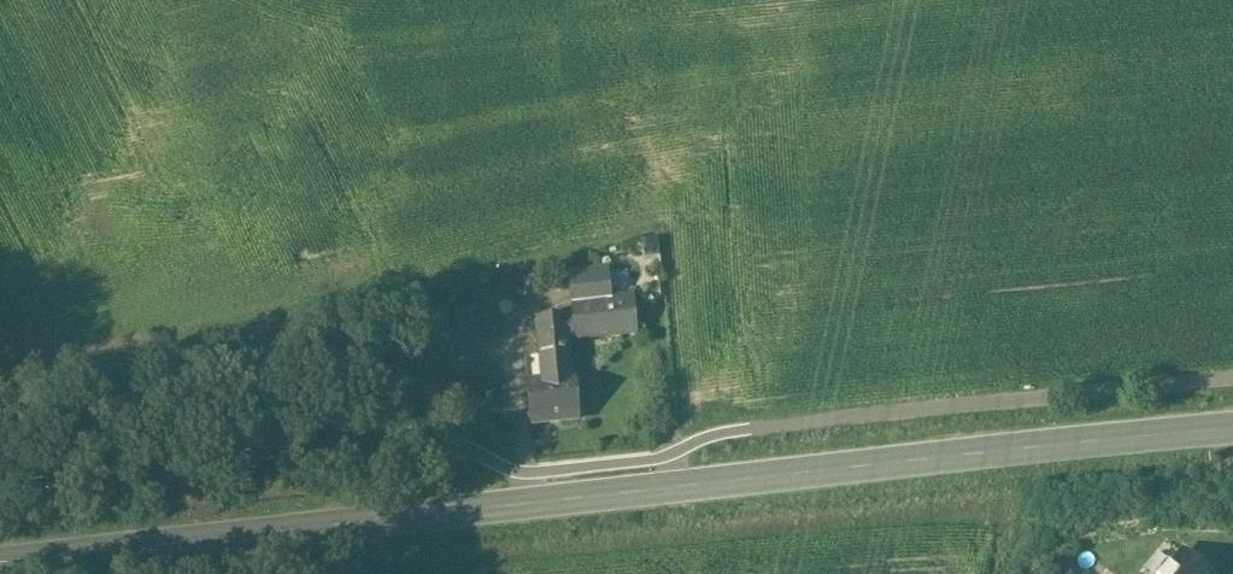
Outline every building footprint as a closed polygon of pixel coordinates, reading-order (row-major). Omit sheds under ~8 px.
[(605,270),(570,273),(573,302),(608,299),(605,270)] [(573,302),(572,303),(574,316),(560,317),(549,330),(551,341),(568,339),(569,341),(578,340),(578,338),(634,333),(631,297),(608,299),(573,302)] [(551,341),(537,343),(538,357),(525,358),(527,381),(526,381),(530,423),(578,418),(574,376),(571,376),(569,341),(568,339),(551,341)] [(1182,553),(1165,573),(1207,573),(1182,553)]
